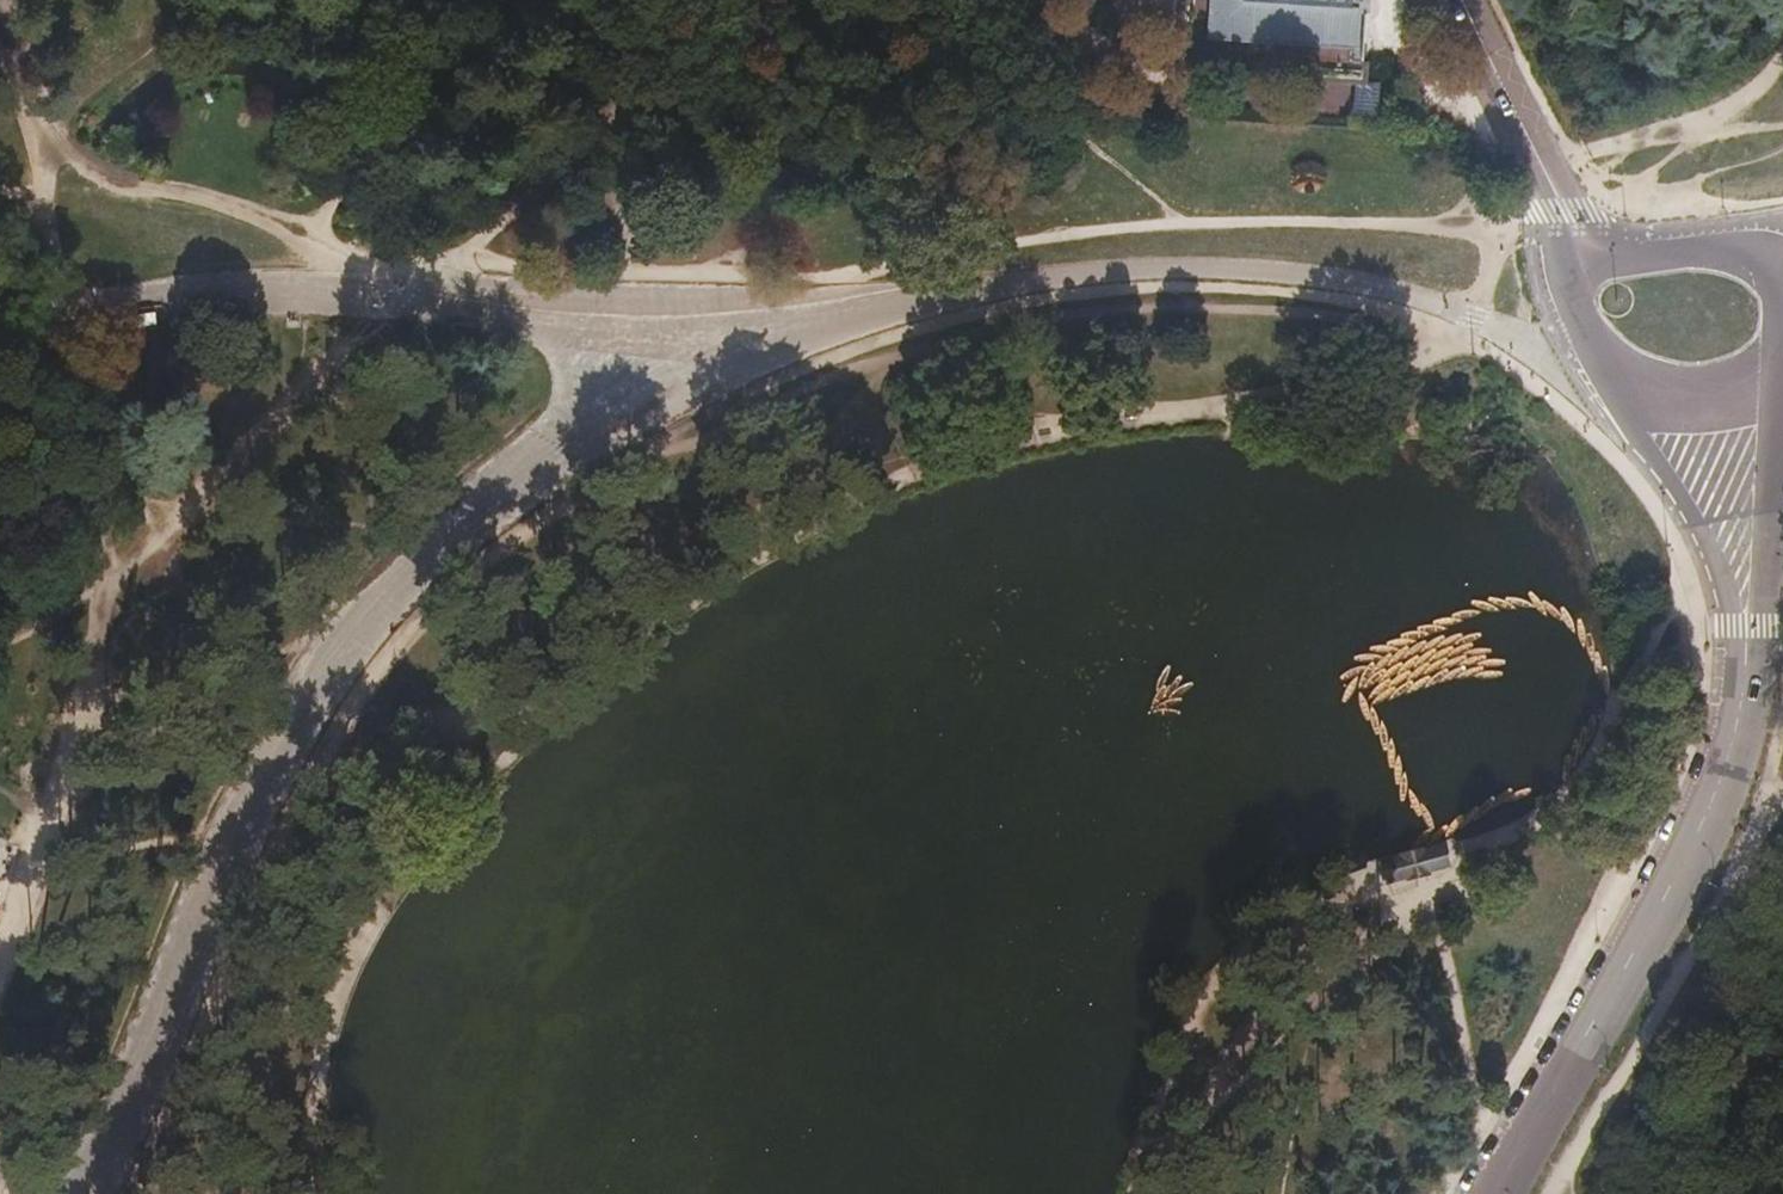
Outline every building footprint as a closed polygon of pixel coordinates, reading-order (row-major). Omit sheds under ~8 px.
[(1186,15),(1191,22),(1190,33),(1183,40),(1182,59),(1188,65),(1207,67),(1215,61),(1224,61),(1230,67),(1248,69),(1254,63),(1265,63),(1271,71),(1288,72),(1295,66),(1306,66),(1312,73),(1330,74),(1338,69),(1348,69),(1354,76),(1373,78),(1379,71),(1380,52),(1374,45),(1377,8),(1377,0),(1187,0),(1186,15)] [(1383,882),(1447,864),(1442,845),(1378,862),(1383,882)]
